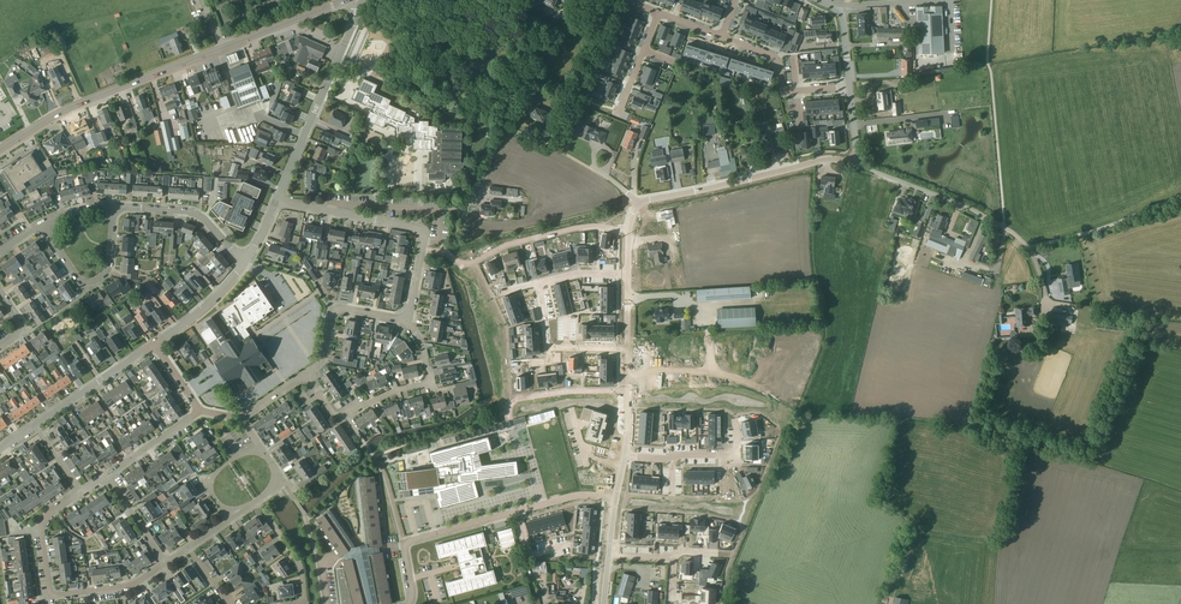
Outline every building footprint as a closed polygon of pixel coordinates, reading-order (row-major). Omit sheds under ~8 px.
[(691,0),(690,0),(684,0),(680,9),(686,12),(691,0)] [(693,13),(697,3),(691,0),(686,12),(687,12),(687,11),(693,13)] [(704,3),(705,0),(703,5),(697,3),(693,13),(699,16),(704,3)] [(710,4),(711,2),(707,1),(708,0),(705,0),(704,3),(699,16),(700,14),(706,16),(710,4)] [(782,5),(790,7),(789,10),(797,13),(800,5),(792,2),(793,0),(784,0),(782,5)] [(711,19),(716,6),(710,4),(706,16),(711,18),(711,19)] [(717,6),(716,6),(711,19),(718,21),(721,12),(725,13),(728,5),(724,4),(722,10),(716,8),(717,6)] [(919,54),(943,53),(941,6),(931,7),(931,6),(926,6),(926,7),(917,7),(919,54)] [(870,14),(873,13),(873,17),(878,17),(877,10),(878,9),(878,8),(870,8),(870,14)] [(577,14),(566,9),(561,17),(573,23),(577,14)] [(748,32),(753,20),(746,18),(748,11),(745,10),(742,18),(745,19),(741,29),(748,32)] [(857,22),(857,24),(870,24),(870,21),(871,21),(870,13),(856,14),(856,22),(857,22)] [(627,25),(629,26),(640,30),(643,22),(640,21),(641,17),(634,14),(633,18),(632,17),(628,25),(627,25)] [(825,15),(810,17),(811,25),(812,25),(812,29),(821,28),(820,24),(825,24),(825,15)] [(186,35),(209,26),(207,20),(184,29),(186,35)] [(755,34),(760,22),(759,23),(753,20),(748,32),(749,31),(755,34)] [(761,39),(767,24),(760,22),(755,34),(762,36),(761,38),(761,39)] [(768,41),(772,31),(766,28),(767,24),(761,39),(768,41)] [(872,25),(870,25),(870,24),(857,24),(858,35),(871,35),(870,30),(872,30),(872,25)] [(638,36),(640,30),(629,26),(627,25),(624,31),(623,30),(623,31),(638,36)] [(668,41),(671,34),(668,33),(669,28),(662,25),(657,37),(665,40),(668,41)] [(363,33),(359,41),(364,43),(363,46),(372,49),(383,53),(389,39),(381,36),(383,32),(369,27),(366,34),(363,33)] [(781,47),(785,37),(791,39),(794,31),(788,28),(787,33),(784,32),(783,35),(779,33),(774,45),(781,47)] [(890,38),(890,28),(877,28),(877,37),(890,38)] [(905,58),(911,58),(911,44),(910,37),(907,37),(907,30),(903,30),(903,29),(890,28),(890,38),(904,38),(905,58)] [(634,45),(638,36),(623,31),(618,42),(630,47),(631,44),(634,45)] [(774,45),(779,33),(772,31),(768,41),(774,44),(774,45)] [(831,42),(831,33),(826,33),(826,32),(816,33),(816,34),(815,34),(815,31),(804,31),(805,37),(816,36),(817,45),(824,44),(824,43),(831,42)] [(179,37),(177,32),(163,37),(165,42),(170,40),(176,55),(184,52),(179,37)] [(674,36),(671,34),(668,41),(672,43),(671,44),(679,47),(684,35),(676,32),(674,36)] [(795,32),(792,42),(798,44),(801,35),(795,32)] [(51,34),(37,40),(45,58),(59,51),(51,34)] [(299,37),(293,40),(297,49),(297,52),(294,60),(307,66),(310,59),(311,59),(312,58),(318,61),(320,57),(321,58),(326,48),(300,36),(299,37)] [(279,56),(280,60),(286,58),(285,54),(290,52),(290,53),(295,51),(297,52),(297,49),(293,40),(293,39),(285,41),(286,43),(275,47),(279,56)] [(691,56),(694,44),(692,43),(691,46),(686,45),(683,54),(691,56)] [(697,59),(700,49),(696,48),(697,44),(694,44),(691,56),(697,59)] [(628,62),(631,53),(624,51),(626,47),(620,45),(616,57),(628,62)] [(704,61),(708,48),(706,47),(705,51),(700,49),(697,59),(704,61)] [(36,62),(40,59),(35,48),(28,51),(35,65),(37,64),(36,62)] [(254,64),(258,74),(271,69),(269,63),(275,60),(270,48),(254,54),(257,62),(254,64)] [(711,63),(714,53),(709,52),(710,49),(708,48),(704,61),(711,63)] [(718,65),(722,52),(720,51),(719,55),(714,53),(711,63),(718,65)] [(679,60),(681,55),(673,52),(671,56),(676,58),(676,59),(677,59),(679,60)] [(725,67),(728,58),(723,56),(724,53),(722,52),(718,65),(725,67)] [(229,65),(239,61),(236,53),(226,57),(229,65)] [(16,56),(13,59),(30,74),(33,71),(16,56)] [(834,64),(828,64),(829,77),(836,76),(836,71),(835,71),(835,65),(838,65),(838,56),(833,57),(834,64)] [(291,67),(287,57),(286,58),(280,60),(282,63),(283,67),(284,69),(286,69),(287,71),(291,69),(290,67),(291,67)] [(628,62),(616,57),(613,63),(625,68),(628,62)] [(735,70),(739,57),(737,57),(736,60),(731,59),(728,68),(735,70)] [(742,72),(745,63),(740,62),(741,58),(739,57),(735,70),(742,72)] [(311,59),(310,59),(307,66),(307,67),(317,72),(320,63),(311,59)] [(901,78),(913,78),(913,77),(913,76),(912,59),(901,59),(901,78)] [(809,78),(808,66),(802,67),(801,60),(798,60),(798,68),(802,68),(803,79),(809,78)] [(749,74),(753,62),(751,61),(750,64),(745,63),(742,72),(749,74)] [(756,77),(759,67),(754,66),(755,62),(753,62),(749,74),(756,77)] [(248,63),(229,70),(234,83),(236,89),(243,107),(261,100),(262,100),(270,97),(265,85),(262,86),(257,88),(253,77),(248,63)] [(622,76),(625,68),(613,63),(610,71),(611,72),(610,75),(617,78),(618,75),(622,76)] [(304,75),(305,71),(304,71),(306,66),(299,64),(297,68),(300,69),(298,72),(304,75)] [(661,68),(653,64),(651,69),(646,67),(643,74),(656,79),(661,68)] [(763,79),(767,66),(764,65),(763,69),(759,67),(756,77),(755,78),(762,80),(763,79)] [(66,84),(58,66),(47,72),(55,89),(66,84)] [(770,81),(773,72),(768,70),(769,67),(767,66),(763,79),(770,81)] [(213,69),(211,70),(216,83),(218,83),(223,81),(225,86),(229,85),(225,75),(221,76),(218,67),(217,67),(216,67),(214,68),(214,69),(213,69)] [(204,83),(208,93),(211,92),(209,86),(214,84),(216,83),(211,70),(209,71),(209,70),(208,71),(207,70),(205,71),(205,72),(204,72),(207,81),(204,83)] [(611,77),(601,73),(599,78),(607,81),(604,87),(616,92),(618,85),(609,81),(611,77)] [(35,84),(40,93),(46,90),(39,74),(32,77),(35,84)] [(652,91),(656,79),(643,74),(640,81),(641,81),(641,82),(645,84),(644,87),(652,91)] [(17,80),(15,75),(11,77),(4,80),(6,85),(17,80)] [(190,95),(198,92),(196,85),(200,84),(197,75),(188,78),(191,86),(187,87),(190,95)] [(258,75),(253,77),(257,88),(262,86),(258,75)] [(354,92),(351,99),(372,108),(366,120),(384,128),(386,124),(395,128),(394,139),(404,139),(404,144),(413,144),(413,149),(432,150),(432,147),(435,147),(435,140),(437,140),(438,131),(438,126),(428,126),(429,121),(419,121),(419,123),(414,123),(414,121),(414,118),(406,114),(406,113),(389,105),(391,100),(382,96),(374,93),(378,85),(368,81),(363,78),(360,86),(359,87),(358,90),(356,89),(354,92)] [(303,94),(304,91),(294,86),(295,84),(291,82),(287,90),(291,92),(287,101),(296,104),(301,94),(303,94)] [(12,95),(18,92),(14,83),(8,86),(12,95)] [(174,83),(167,86),(170,95),(171,98),(172,98),(173,101),(175,100),(179,98),(178,94),(175,95),(174,93),(177,92),(174,83)] [(34,96),(40,93),(35,84),(30,87),(29,85),(24,87),(25,88),(20,91),(24,98),(25,98),(27,102),(32,100),(33,102),(36,100),(34,96)] [(167,86),(160,88),(163,97),(167,96),(168,99),(171,98),(170,95),(167,86)] [(616,92),(604,87),(602,93),(594,90),(592,96),(602,99),(603,95),(613,99),(616,92)] [(878,99),(877,100),(878,105),(879,105),(879,109),(892,108),(893,115),(900,114),(899,103),(892,103),(892,105),(888,105),(887,97),(891,97),(891,90),(884,91),(884,92),(877,93),(878,99)] [(649,103),(651,97),(645,94),(643,98),(637,96),(636,98),(635,97),(634,97),(631,104),(633,104),(632,106),(638,108),(638,107),(642,108),(642,106),(647,108),(649,103)] [(146,103),(149,102),(149,101),(148,98),(147,98),(145,99),(143,95),(135,98),(139,107),(141,106),(146,121),(154,118),(152,111),(151,111),(150,108),(148,108),(146,103)] [(224,110),(231,107),(227,96),(220,98),(221,103),(220,103),(221,106),(222,106),(224,110)] [(548,119),(550,113),(538,108),(542,98),(535,96),(530,108),(528,115),(531,116),(531,117),(543,122),(544,118),(548,119)] [(195,108),(194,101),(193,98),(185,101),(186,103),(187,111),(195,108)] [(839,104),(838,99),(831,100),(832,115),(839,114),(839,118),(843,117),(843,109),(839,110),(838,104),(839,104)] [(177,107),(175,100),(173,101),(165,104),(168,111),(177,107)] [(286,112),(288,108),(273,101),(270,108),(276,111),(275,113),(282,116),(281,120),(290,124),(294,116),(286,112)] [(813,113),(812,101),(805,102),(806,113),(802,113),(803,121),(807,121),(806,114),(813,113)] [(751,112),(767,109),(766,104),(750,107),(751,112)] [(121,121),(130,118),(126,105),(116,108),(121,121)] [(102,125),(113,121),(108,107),(97,111),(102,125)] [(199,119),(195,108),(187,111),(189,121),(189,122),(199,119)] [(189,121),(187,111),(187,110),(181,111),(182,117),(177,118),(178,124),(189,121)] [(341,127),(346,116),(334,110),(329,122),(341,127)] [(222,114),(216,115),(222,139),(228,137),(222,114)] [(763,124),(762,116),(754,118),(753,114),(751,115),(752,120),(754,119),(755,126),(763,124)] [(919,120),(915,120),(916,125),(916,128),(936,126),(940,125),(939,117),(935,118),(919,120)] [(131,130),(137,128),(134,118),(128,120),(131,130)] [(83,120),(70,126),(77,141),(73,143),(76,151),(86,146),(79,133),(87,129),(83,120)] [(166,143),(167,152),(180,149),(177,137),(172,138),(168,121),(161,122),(162,129),(166,143)] [(228,130),(232,146),(250,140),(249,136),(252,135),(249,124),(228,130)] [(577,126),(575,131),(580,133),(579,136),(589,140),(590,139),(602,144),(604,139),(603,139),(605,134),(594,129),(588,127),(587,125),(585,124),(584,125),(583,125),(582,128),(577,126)] [(181,139),(190,138),(187,125),(178,126),(181,139)] [(645,140),(649,128),(643,125),(638,137),(645,140)] [(766,134),(765,134),(765,130),(763,130),(762,126),(756,127),(759,143),(760,143),(762,152),(770,150),(769,143),(768,137),(767,137),(766,134)] [(783,126),(778,128),(779,130),(775,131),(776,136),(785,134),(783,126)] [(894,132),(886,133),(888,144),(896,143),(896,142),(902,141),(902,142),(906,142),(913,141),(911,128),(901,129),(901,126),(893,127),(894,132)] [(818,127),(811,127),(812,137),(819,137),(819,136),(819,127),(818,127)] [(427,163),(426,173),(429,173),(436,174),(436,172),(446,172),(446,174),(458,174),(460,174),(460,170),(461,170),(463,168),(463,165),(466,165),(466,145),(466,143),(467,131),(462,130),(462,129),(442,128),(442,131),(438,131),(437,140),(435,140),(435,147),(432,147),(432,150),(432,163),(427,163)] [(166,143),(162,129),(154,131),(157,145),(166,143)] [(282,142),(285,134),(274,129),(273,132),(276,133),(273,138),(282,142)] [(92,130),(88,132),(94,148),(99,146),(92,130)] [(99,146),(108,143),(104,130),(95,133),(99,146)] [(631,150),(637,134),(629,130),(622,146),(631,150)] [(52,154),(62,148),(62,150),(70,145),(66,139),(67,139),(62,131),(55,135),(56,137),(54,139),(53,138),(43,144),(48,152),(50,150),(52,154)] [(337,146),(342,134),(335,131),(333,135),(325,132),(322,139),(331,142),(330,143),(337,146)] [(839,135),(838,131),(833,131),(832,131),(829,132),(830,140),(829,140),(829,141),(830,140),(831,145),(835,145),(835,144),(839,144),(839,136),(839,135)] [(811,147),(810,133),(806,133),(802,133),(801,133),(801,134),(801,138),(797,138),(797,143),(796,144),(797,144),(801,144),(802,148),(811,147)] [(267,144),(269,138),(260,134),(257,140),(267,144)] [(121,149),(125,148),(120,136),(113,138),(117,148),(120,147),(121,149)] [(340,142),(352,147),(354,141),(343,136),(340,142)] [(322,161),(327,150),(319,146),(314,158),(322,161)] [(264,153),(261,152),(261,151),(252,147),(248,155),(257,160),(259,157),(262,158),(261,161),(271,166),(275,158),(275,157),(275,156),(267,153),(267,154),(264,153)] [(334,155),(336,150),(329,147),(327,152),(334,155)] [(247,154),(248,150),(244,148),(242,152),(238,150),(234,159),(243,164),(246,158),(245,157),(247,154)] [(682,148),(670,150),(671,155),(672,162),(684,160),(683,152),(682,148)] [(707,163),(708,165),(708,169),(716,167),(715,167),(720,166),(721,171),(719,172),(720,177),(731,175),(730,169),(726,150),(726,149),(717,151),(719,161),(714,162),(714,160),(712,161),(712,162),(707,163)] [(667,163),(666,156),(663,156),(663,154),(659,154),(658,150),(652,151),(653,158),(655,158),(657,165),(667,163)] [(726,150),(730,169),(731,175),(737,174),(734,158),(732,158),(730,150),(726,150)] [(741,159),(750,158),(748,151),(740,153),(741,159)] [(12,196),(15,201),(24,196),(21,190),(26,187),(30,193),(32,192),(33,191),(33,190),(57,175),(51,165),(48,159),(39,164),(34,155),(32,153),(12,166),(11,164),(2,170),(0,171),(1,173),(0,174),(0,177),(12,196)] [(325,193),(317,193),(317,189),(316,189),(317,173),(327,173),(327,167),(314,162),(314,167),(311,167),(310,172),(308,172),(307,189),(311,189),(311,193),(315,193),(315,198),(325,198),(325,193)] [(236,176),(239,165),(233,163),(230,174),(236,176)] [(896,163),(894,169),(908,175),(911,168),(896,163)] [(661,181),(668,180),(665,165),(655,167),(657,177),(660,177),(661,181)] [(266,181),(268,178),(267,177),(269,173),(258,168),(253,178),(257,179),(258,178),(265,181),(266,181)] [(87,172),(90,182),(93,181),(92,177),(97,176),(96,170),(87,172)] [(429,173),(429,178),(430,178),(432,180),(433,180),(445,181),(446,174),(446,172),(436,172),(436,174),(429,173)] [(821,176),(820,187),(824,188),(824,194),(832,194),(834,178),(821,176)] [(204,177),(203,192),(211,192),(211,178),(204,177)] [(103,193),(104,180),(97,180),(97,183),(97,184),(95,183),(94,187),(95,187),(95,189),(96,189),(96,193),(103,193)] [(139,196),(140,186),(140,183),(136,182),(136,185),(133,185),(132,195),(139,196)] [(154,197),(155,182),(154,187),(147,186),(146,196),(154,197)] [(162,187),(158,187),(158,182),(155,182),(154,197),(161,197),(162,187)] [(254,197),(258,198),(262,189),(244,182),(239,193),(236,192),(231,202),(234,204),(233,206),(220,201),(211,209),(219,218),(221,217),(225,219),(224,219),(227,220),(226,224),(244,231),(247,222),(246,222),(248,217),(245,216),(247,213),(251,215),(255,206),(253,205),(255,200),(253,199),(254,197)] [(79,184),(80,186),(82,196),(89,194),(87,185),(84,185),(83,183),(79,184)] [(118,184),(118,194),(125,195),(126,185),(118,184)] [(65,186),(66,190),(68,199),(75,198),(73,188),(69,189),(68,185),(65,186)] [(187,199),(190,199),(191,185),(187,185),(187,189),(183,189),(182,199),(183,199),(183,200),(186,200),(187,199)] [(194,185),(191,185),(190,199),(190,201),(191,201),(196,202),(197,201),(196,200),(197,200),(198,190),(193,190),(194,185)] [(75,198),(82,196),(80,186),(73,188),(75,198)] [(502,196),(502,188),(490,187),(490,195),(502,196)] [(175,198),(176,188),(169,188),(168,198),(175,198)] [(504,196),(513,197),(514,189),(505,188),(504,196)] [(33,191),(32,192),(36,200),(42,211),(53,205),(48,194),(47,194),(46,192),(42,194),(43,197),(41,198),(37,189),(33,191)] [(61,201),(68,199),(66,190),(59,192),(61,201)] [(31,202),(24,206),(30,217),(42,211),(36,200),(32,192),(30,193),(27,194),(31,202)] [(899,200),(895,211),(902,214),(903,211),(914,215),(918,203),(913,201),(914,200),(913,200),(910,199),(911,199),(910,199),(910,200),(905,198),(904,201),(899,200)] [(0,201),(0,208),(2,211),(8,219),(14,215),(11,210),(10,209),(12,208),(8,201),(4,203),(7,207),(5,209),(3,206),(2,205),(3,203),(2,202),(1,200),(0,201)] [(500,209),(501,201),(491,200),(490,205),(481,204),(480,214),(480,215),(480,214),(484,214),(484,216),(490,216),(493,216),(494,208),(500,209)] [(933,203),(942,209),(942,208),(948,211),(950,207),(944,204),(944,205),(935,200),(933,203)] [(674,208),(661,210),(663,218),(672,216),(672,218),(668,219),(670,228),(674,227),(673,224),(677,224),(675,216),(674,208)] [(125,219),(124,230),(135,231),(137,231),(138,231),(138,228),(138,223),(135,223),(136,220),(138,220),(139,218),(140,218),(140,215),(133,215),(133,219),(125,219)] [(927,241),(925,245),(947,254),(959,259),(961,254),(966,242),(956,238),(954,241),(940,235),(942,231),(943,231),(945,225),(944,225),(946,219),(937,215),(935,221),(931,219),(928,226),(933,227),(931,231),(927,241)] [(897,220),(891,218),(890,223),(890,224),(888,229),(893,231),(895,225),(896,225),(897,220)] [(970,231),(974,220),(965,218),(962,229),(970,231)] [(164,232),(164,222),(155,221),(154,231),(164,232)] [(288,243),(289,238),(288,238),(293,224),(284,221),(279,235),(283,236),(281,241),(288,243)] [(660,221),(648,223),(650,232),(656,231),(656,233),(657,239),(671,237),(670,231),(662,232),(660,221)] [(173,232),(174,223),(164,222),(164,232),(173,232)] [(185,223),(182,229),(180,229),(177,228),(176,235),(176,237),(182,237),(184,232),(192,235),(195,227),(185,223)] [(300,237),(298,245),(305,246),(306,237),(312,238),(314,227),(306,225),(304,237),(304,236),(303,237),(300,237)] [(321,239),(323,228),(314,227),(312,238),(318,239),(316,248),(322,249),(324,239),(321,239)] [(336,241),(338,231),(330,230),(328,240),(324,239),(322,249),(327,250),(328,244),(330,244),(331,240),(336,241)] [(357,254),(358,249),(359,243),(361,233),(361,232),(361,233),(358,232),(358,231),(357,231),(355,230),(354,231),(353,235),(350,235),(348,241),(348,246),(351,246),(352,242),(356,243),(355,248),(356,248),(355,253),(357,254)] [(199,231),(193,240),(196,242),(201,248),(209,241),(203,235),(199,231)] [(347,246),(348,246),(348,241),(344,240),(346,233),(338,231),(336,241),(340,242),(340,246),(342,247),(342,249),(346,250),(347,246)] [(366,245),(367,243),(368,234),(368,231),(368,232),(365,232),(364,232),(361,232),(361,233),(359,243),(358,249),(357,254),(356,258),(362,259),(363,255),(359,254),(360,249),(361,244),(366,245)] [(366,253),(365,258),(371,259),(373,245),(375,234),(375,233),(373,233),(372,232),(368,231),(368,234),(367,243),(370,244),(369,249),(368,253),(366,253)] [(373,245),(371,259),(374,259),(376,250),(375,250),(375,245),(380,246),(380,248),(385,249),(387,239),(382,238),(383,234),(382,234),(379,233),(378,234),(375,233),(375,234),(373,245)] [(388,244),(409,248),(411,241),(404,240),(405,236),(399,235),(398,238),(400,239),(399,243),(394,242),(394,240),(389,239),(388,244)] [(603,235),(601,249),(607,250),(614,251),(615,245),(609,244),(610,236),(603,235)] [(982,247),(986,237),(981,235),(976,244),(976,245),(975,247),(979,249),(981,247),(982,247)] [(138,256),(139,252),(136,252),(136,251),(134,251),(134,237),(123,237),(122,251),(128,251),(128,255),(136,256),(138,256)] [(201,248),(198,250),(200,253),(203,256),(198,261),(200,263),(207,257),(204,255),(206,253),(206,254),(214,246),(209,241),(201,248)] [(650,250),(648,250),(649,256),(650,256),(651,265),(661,263),(659,254),(660,254),(659,247),(658,247),(657,241),(649,242),(650,250)] [(35,242),(28,247),(34,256),(38,261),(41,259),(40,257),(38,253),(41,251),(35,242)] [(286,250),(296,254),(298,248),(283,243),(281,248),(286,250)] [(397,253),(398,253),(408,255),(409,248),(388,244),(387,249),(392,250),(393,247),(398,248),(397,253)] [(282,263),(286,250),(272,245),(267,258),(282,263)] [(584,262),(592,262),(592,253),(597,254),(597,246),(592,245),(592,247),(585,247),(585,262),(584,262)] [(574,246),(574,248),(575,253),(577,253),(577,262),(584,262),(585,262),(585,247),(585,246),(574,246)] [(34,263),(38,261),(34,256),(28,247),(21,252),(27,260),(30,258),(34,263)] [(566,250),(559,252),(559,255),(562,267),(570,266),(568,258),(572,256),(570,248),(566,250)] [(679,265),(677,251),(670,252),(672,266),(679,265)] [(211,269),(212,268),(216,265),(224,258),(218,252),(211,259),(213,262),(208,266),(211,269)] [(551,252),(547,253),(549,261),(553,260),(555,269),(562,267),(559,255),(559,252),(558,252),(552,254),(551,252)] [(409,255),(408,255),(398,253),(397,257),(392,256),(388,255),(388,258),(408,262),(409,255)] [(513,253),(509,254),(513,267),(520,265),(517,253),(513,254),(513,253)] [(506,256),(502,257),(507,272),(514,270),(513,267),(509,254),(506,255),(506,256)] [(16,274),(19,272),(17,268),(20,266),(14,257),(7,261),(16,274)] [(207,257),(200,263),(203,266),(210,260),(207,257)] [(42,259),(41,259),(38,261),(41,266),(49,261),(46,258),(43,260),(42,259)] [(133,271),(134,259),(124,258),(123,268),(121,268),(121,272),(128,273),(128,278),(136,278),(136,271),(133,271)] [(216,265),(212,268),(215,271),(218,268),(221,271),(221,270),(223,272),(229,266),(228,264),(229,264),(224,258),(216,265)] [(408,262),(388,258),(385,258),(385,261),(389,261),(396,262),(396,267),(394,266),(393,270),(400,271),(400,268),(407,269),(408,262)] [(537,258),(529,259),(533,275),(540,273),(541,273),(540,273),(537,260),(538,260),(537,258)] [(538,260),(537,260),(540,273),(541,273),(548,271),(545,259),(538,260)] [(493,260),(485,264),(488,269),(491,275),(499,271),(502,269),(500,262),(495,264),(493,260)] [(16,274),(7,261),(0,266),(7,275),(11,272),(15,279),(11,281),(14,285),(21,281),(16,274)] [(35,271),(41,267),(35,271),(29,262),(25,265),(31,274),(35,271)] [(47,277),(58,269),(53,263),(44,270),(43,270),(41,267),(35,271),(31,274),(32,276),(36,273),(38,275),(42,273),(46,278),(47,277)] [(1068,272),(1067,272),(1068,275),(1067,275),(1068,275),(1069,278),(1067,279),(1068,283),(1073,282),(1074,284),(1079,283),(1079,280),(1080,280),(1077,264),(1067,266),(1068,272)] [(28,276),(31,274),(25,265),(21,268),(27,276),(28,275),(28,276)] [(310,267),(307,269),(308,271),(309,271),(315,280),(319,278),(313,268),(311,269),(310,267)] [(52,282),(62,276),(58,269),(47,277),(50,282),(45,285),(46,288),(44,290),(45,291),(44,293),(46,291),(54,286),(52,282)] [(439,290),(442,273),(428,270),(426,279),(430,279),(428,288),(439,290)] [(191,272),(184,278),(187,281),(191,286),(195,289),(197,287),(199,290),(206,285),(198,276),(196,278),(194,275),(191,272)] [(335,282),(337,275),(325,272),(324,278),(325,278),(324,285),(333,287),(334,282),(335,282)] [(388,279),(387,281),(393,282),(404,284),(405,277),(399,276),(400,273),(395,272),(394,275),(394,280),(388,279)] [(209,284),(212,280),(206,273),(202,276),(209,284)] [(351,285),(351,281),(352,278),(343,276),(341,289),(351,290),(352,285),(351,285)] [(366,298),(368,286),(364,285),(364,283),(361,283),(362,278),(357,277),(356,282),(355,288),(359,289),(357,295),(357,296),(366,298)] [(149,289),(158,283),(154,278),(146,284),(149,289)] [(122,283),(119,279),(107,287),(113,296),(121,290),(124,294),(132,289),(126,280),(122,283)] [(1067,279),(1057,280),(1060,294),(1069,293),(1068,288),(1068,283),(1067,279)] [(368,286),(366,298),(374,300),(376,291),(379,292),(381,281),(376,280),(375,285),(372,285),(372,287),(368,286)] [(402,291),(404,284),(393,282),(387,281),(387,283),(393,284),(392,289),(402,291)] [(60,291),(55,295),(57,297),(59,296),(71,288),(66,282),(58,288),(60,291)] [(37,283),(35,285),(41,294),(44,293),(41,288),(41,289),(37,283)] [(190,288),(186,283),(174,293),(179,299),(181,298),(184,301),(184,302),(185,301),(186,302),(190,299),(189,298),(191,296),(187,290),(190,288)] [(565,283),(553,285),(555,291),(566,288),(565,283)] [(17,296),(25,290),(21,284),(13,289),(17,296)] [(239,299),(236,301),(252,325),(264,317),(262,314),(265,312),(266,314),(274,308),(258,285),(255,287),(253,284),(244,291),(246,293),(243,295),(242,293),(237,297),(239,299)] [(54,286),(46,291),(48,294),(56,289),(54,286)] [(750,286),(697,290),(698,302),(750,298),(750,286)] [(71,288),(59,296),(62,300),(65,298),(67,301),(75,295),(71,288)] [(401,298),(402,291),(392,289),(391,293),(385,292),(385,295),(401,298)] [(22,302),(29,297),(25,290),(17,296),(22,302)] [(166,299),(163,301),(167,306),(170,304),(172,307),(179,301),(170,290),(169,290),(168,291),(166,293),(166,294),(164,296),(166,299)] [(686,297),(685,290),(666,291),(666,298),(669,298),(669,302),(680,301),(680,297),(686,297)] [(87,301),(93,308),(104,300),(107,305),(112,302),(107,294),(103,297),(99,292),(87,301)] [(449,299),(449,296),(434,293),(432,300),(443,302),(443,298),(449,299)] [(513,294),(502,298),(505,305),(516,301),(513,294)] [(400,304),(401,298),(385,295),(385,297),(390,298),(389,303),(400,304)] [(29,312),(37,307),(32,300),(24,306),(29,312)] [(447,309),(447,310),(451,311),(451,308),(442,306),(443,302),(432,300),(431,307),(447,309)] [(54,308),(55,310),(57,311),(67,304),(65,301),(57,306),(55,308),(54,308)] [(149,301),(141,306),(145,311),(146,311),(149,315),(152,313),(158,322),(161,320),(162,322),(165,319),(165,318),(166,317),(159,308),(154,311),(152,307),(149,301)] [(202,332),(202,334),(217,357),(213,360),(232,388),(236,385),(240,391),(247,386),(248,387),(264,376),(264,375),(267,373),(273,369),(246,329),(252,325),(236,301),(219,313),(218,313),(218,312),(205,321),(206,321),(210,327),(204,331),(202,332)] [(516,301),(505,305),(507,311),(518,307),(516,301)] [(140,315),(146,311),(145,311),(141,306),(136,310),(139,313),(140,315)] [(518,307),(507,311),(509,317),(522,313),(520,307),(520,306),(518,307)] [(33,319),(41,313),(37,307),(29,312),(33,319)] [(447,310),(447,309),(431,307),(430,314),(440,315),(441,311),(446,312),(447,310)] [(571,307),(559,310),(560,316),(572,313),(571,308),(571,307)] [(659,309),(654,310),(655,319),(657,319),(657,322),(663,322),(663,319),(669,318),(669,317),(674,317),(674,318),(683,317),(682,309),(673,310),(674,311),(669,311),(668,309),(662,309),(662,308),(659,309)] [(1031,315),(1037,315),(1036,308),(1030,308),(1030,309),(1028,309),(1028,308),(1015,309),(1017,327),(1030,325),(1029,315),(1031,315)] [(745,329),(744,310),(713,311),(714,330),(745,329)] [(152,327),(146,317),(149,315),(146,311),(140,315),(139,313),(135,316),(140,324),(145,331),(152,327)] [(522,313),(509,317),(512,324),(522,320),(525,319),(523,313),(523,312),(522,313)] [(41,313),(33,319),(38,325),(45,320),(45,319),(48,317),(46,315),(44,317),(41,313)] [(1073,316),(1072,316),(1062,315),(1053,313),(1052,321),(1072,324),(1073,316)] [(126,324),(134,319),(130,314),(123,319),(126,324)] [(360,322),(360,318),(354,316),(353,321),(349,320),(348,327),(371,331),(372,328),(365,327),(364,328),(359,327),(360,322)] [(280,323),(271,328),(295,365),(305,359),(301,353),(312,346),(305,336),(307,334),(299,322),(294,325),(288,317),(280,322),(280,323)] [(432,319),(430,326),(433,326),(444,328),(452,330),(452,328),(444,326),(445,321),(435,319),(432,319)] [(132,322),(123,329),(128,337),(132,334),(134,338),(140,334),(132,322)] [(522,324),(521,324),(521,325),(521,329),(523,329),(523,335),(526,335),(537,334),(538,334),(538,330),(537,330),(537,327),(531,327),(530,323),(522,324)] [(383,339),(385,327),(377,325),(375,337),(383,339)] [(430,326),(429,332),(432,333),(443,335),(443,331),(451,332),(453,333),(454,330),(452,330),(444,328),(433,326),(430,326)] [(370,334),(371,331),(348,327),(346,336),(357,338),(357,336),(358,331),(363,332),(364,333),(369,334),(370,334)] [(383,339),(389,340),(387,350),(388,350),(392,343),(396,337),(392,336),(393,334),(391,334),(393,328),(385,327),(383,339)] [(100,328),(95,331),(101,339),(106,336),(100,328)] [(255,335),(259,342),(269,336),(266,329),(255,335)] [(42,332),(36,336),(41,344),(44,347),(45,346),(43,343),(48,340),(42,332)] [(432,333),(431,340),(441,342),(447,343),(447,341),(442,340),(443,335),(432,333)] [(115,351),(124,346),(116,334),(107,340),(115,351)] [(35,348),(41,344),(36,336),(30,341),(35,348)] [(96,336),(91,339),(95,345),(87,349),(92,356),(97,363),(105,358),(99,350),(104,347),(96,336)] [(356,341),(357,338),(346,336),(344,346),(360,349),(361,347),(355,345),(356,341)] [(392,343),(396,346),(393,348),(398,354),(406,348),(405,347),(407,343),(396,336),(396,337),(392,343)] [(201,362),(204,360),(208,357),(204,351),(200,353),(200,354),(197,357),(194,353),(195,353),(187,342),(177,348),(180,352),(182,351),(187,359),(190,357),(192,360),(196,366),(201,362)] [(25,358),(27,356),(26,355),(30,352),(24,344),(18,349),(25,358)] [(365,350),(360,349),(344,346),(343,352),(353,354),(354,350),(365,352),(364,355),(368,355),(369,350),(365,350)] [(527,348),(524,348),(525,355),(525,359),(533,358),(532,355),(540,354),(539,347),(539,346),(538,347),(527,348)] [(406,348),(398,354),(402,360),(405,357),(406,363),(414,361),(411,348),(407,349),(406,348)] [(12,353),(17,360),(21,358),(22,360),(24,358),(25,358),(18,349),(12,353)] [(58,357),(65,366),(72,361),(65,352),(58,357)] [(353,354),(343,352),(342,359),(345,360),(344,365),(355,367),(357,360),(352,359),(353,354)] [(11,365),(17,360),(12,353),(6,357),(11,365)] [(437,365),(449,362),(447,354),(435,357),(437,365)] [(44,362),(51,357),(49,355),(42,359),(43,361),(42,362),(43,363),(44,362)] [(11,365),(6,357),(0,361),(0,362),(5,369),(11,365)] [(569,357),(568,369),(574,369),(574,373),(582,373),(582,364),(578,364),(578,357),(569,357)] [(143,375),(145,377),(157,369),(153,363),(151,364),(148,360),(140,365),(145,373),(143,375)] [(72,366),(70,367),(77,377),(85,372),(78,362),(72,366)] [(389,377),(393,375),(387,362),(383,364),(389,377)] [(393,372),(402,371),(400,364),(391,366),(393,372)] [(453,380),(452,375),(457,374),(455,365),(451,366),(451,365),(447,366),(448,372),(440,374),(440,375),(439,376),(441,382),(442,381),(442,383),(453,380)] [(562,365),(555,365),(556,370),(558,369),(559,375),(563,374),(562,365)] [(403,369),(405,380),(411,378),(411,377),(418,376),(416,366),(403,369)] [(467,369),(470,381),(476,379),(473,368),(467,369)] [(153,380),(161,374),(157,369),(145,377),(146,379),(150,376),(153,380)] [(325,382),(338,374),(337,372),(332,375),(330,371),(321,377),(325,382)] [(60,379),(65,385),(71,381),(67,375),(63,378),(61,374),(61,375),(59,372),(54,375),(56,378),(58,376),(60,379)] [(376,373),(382,387),(385,386),(384,384),(388,382),(384,374),(381,376),(379,372),(376,373)] [(556,372),(546,373),(548,387),(552,386),(551,386),(557,385),(556,378),(557,378),(556,372)] [(380,388),(382,387),(376,373),(373,374),(375,378),(367,381),(364,376),(363,376),(360,384),(363,389),(368,387),(369,390),(375,388),(379,386),(380,388)] [(546,373),(537,375),(537,380),(538,380),(539,387),(544,387),(545,387),(548,387),(546,373)] [(135,384),(139,381),(135,374),(130,378),(135,384)] [(148,388),(150,390),(164,380),(161,374),(153,380),(155,383),(148,388)] [(329,388),(338,383),(335,379),(340,376),(338,374),(325,382),(329,388)] [(516,377),(516,381),(515,381),(516,391),(521,391),(521,389),(525,389),(525,385),(529,385),(528,377),(516,377)] [(59,390),(65,385),(60,379),(54,383),(59,390)] [(42,392),(46,398),(52,394),(48,387),(46,385),(49,383),(46,380),(42,383),(44,386),(43,387),(45,390),(42,392)] [(120,384),(127,395),(133,391),(135,389),(132,385),(130,386),(126,380),(120,384)] [(160,391),(168,385),(164,380),(150,390),(147,392),(149,394),(158,387),(160,391)] [(469,400),(466,388),(476,386),(475,380),(455,385),(456,388),(453,389),(457,403),(460,402),(461,405),(470,403),(469,400)] [(49,383),(46,385),(48,387),(52,394),(59,390),(54,383),(52,384),(51,382),(49,383)] [(333,394),(347,384),(346,385),(345,383),(340,386),(338,383),(329,388),(333,394)] [(121,399),(127,395),(120,384),(114,388),(121,399)] [(347,387),(350,386),(348,384),(347,384),(333,394),(337,400),(345,394),(343,390),(347,387)] [(154,403),(157,401),(164,396),(164,397),(169,393),(172,391),(168,385),(160,391),(162,394),(158,397),(153,401),(154,403)] [(115,403),(121,399),(114,388),(108,392),(115,403)] [(109,407),(115,403),(108,392),(102,396),(109,407)] [(173,398),(169,393),(164,397),(164,396),(157,401),(158,404),(163,401),(165,404),(173,398)] [(40,402),(36,396),(30,400),(34,406),(40,402)] [(416,397),(415,398),(418,412),(421,411),(421,410),(425,409),(427,417),(431,416),(429,404),(425,405),(425,403),(423,403),(422,396),(416,397)] [(432,399),(434,408),(440,407),(441,411),(452,409),(449,400),(445,401),(444,396),(440,397),(440,398),(432,399)] [(28,410),(34,406),(30,400),(28,397),(25,399),(24,399),(26,402),(24,404),(28,410)] [(418,412),(415,398),(414,398),(414,397),(412,397),(412,398),(408,399),(410,407),(413,406),(414,409),(413,409),(412,411),(413,413),(414,414),(415,417),(419,416),(418,412)] [(163,411),(165,413),(177,404),(173,398),(165,404),(163,405),(166,409),(163,411)] [(342,400),(338,402),(337,400),(331,404),(334,409),(343,403),(342,400)] [(16,419),(22,415),(17,408),(15,405),(17,404),(15,401),(11,404),(13,407),(12,407),(14,410),(11,412),(11,413),(7,416),(8,416),(11,421),(11,422),(16,419)] [(92,405),(99,415),(105,411),(98,401),(92,405)] [(282,405),(281,405),(287,414),(290,412),(293,415),(295,414),(296,416),(299,413),(294,405),(290,408),(286,402),(285,402),(284,401),(281,404),(282,405)] [(396,411),(400,410),(396,401),(393,403),(392,401),(389,403),(395,417),(398,416),(396,411)] [(395,417),(389,403),(387,404),(387,405),(383,407),(387,416),(391,414),(393,418),(395,422),(397,421),(395,417)] [(28,410),(24,404),(17,408),(22,415),(28,410)] [(134,409),(138,414),(140,413),(138,409),(140,408),(143,406),(141,404),(134,409)] [(182,415),(180,411),(181,410),(177,404),(165,413),(166,415),(170,412),(173,415),(172,416),(174,420),(182,415)] [(304,420),(318,410),(315,405),(313,407),(311,404),(303,409),(305,412),(307,411),(309,414),(303,418),(304,420)] [(93,419),(99,415),(92,405),(86,409),(93,419)] [(281,405),(276,409),(284,421),(286,420),(284,416),(287,414),(281,405)] [(583,408),(580,419),(590,422),(585,439),(596,442),(597,439),(601,440),(603,434),(601,433),(603,428),(605,429),(607,421),(605,421),(607,414),(601,412),(599,412),(583,407),(583,408)] [(87,423),(93,419),(86,409),(80,413),(87,423)] [(276,409),(270,413),(276,421),(279,419),(283,425),(285,423),(284,421),(276,409)] [(372,409),(367,413),(376,426),(378,425),(375,420),(378,418),(372,409)] [(313,421),(322,415),(318,410),(304,420),(306,419),(308,421),(311,418),(313,421)] [(529,416),(531,423),(556,417),(554,410),(529,416)] [(273,424),(276,421),(270,413),(265,416),(275,431),(278,430),(273,424)] [(374,428),(376,426),(367,413),(361,417),(367,425),(371,423),(374,428)] [(315,425),(312,427),(313,429),(325,420),(322,415),(313,421),(315,425)] [(69,428),(66,423),(67,421),(63,416),(52,423),(57,429),(53,431),(55,434),(57,437),(69,428)] [(275,432),(275,431),(265,416),(260,420),(266,429),(269,427),(271,430),(273,429),(275,432)] [(513,419),(513,420),(514,425),(526,422),(526,421),(525,416),(513,419)] [(161,429),(164,427),(157,417),(154,420),(161,429)] [(363,428),(367,425),(361,417),(355,421),(364,434),(366,433),(363,428)] [(143,422),(150,432),(155,428),(149,420),(146,422),(145,420),(143,422)] [(262,431),(266,429),(260,420),(254,424),(259,431),(257,433),(261,439),(266,436),(262,431)] [(325,420),(310,431),(312,433),(318,429),(320,431),(329,426),(325,420)] [(742,423),(741,424),(742,430),(756,427),(755,420),(741,422),(742,423)] [(145,435),(150,432),(143,422),(141,423),(142,425),(139,427),(145,435)] [(330,439),(344,430),(340,424),(331,430),(334,434),(329,437),(330,439)] [(60,442),(70,436),(68,433),(72,430),(70,427),(69,428),(57,437),(59,439),(58,439),(60,442)] [(140,439),(145,435),(139,427),(134,430),(140,439)] [(756,427),(742,430),(743,436),(744,436),(744,437),(753,435),(753,439),(761,438),(760,434),(757,434),(756,427)] [(135,442),(140,439),(134,430),(129,434),(135,442)] [(194,452),(194,453),(209,443),(201,430),(186,440),(189,444),(193,441),(199,449),(194,452)] [(339,441),(348,435),(344,430),(330,439),(331,441),(336,438),(339,441)] [(129,445),(135,442),(129,434),(124,437),(129,445)] [(338,450),(352,441),(348,435),(339,441),(342,445),(337,448),(338,450)] [(74,445),(80,442),(76,436),(72,439),(70,436),(60,442),(63,446),(63,445),(65,448),(72,443),(74,446),(74,445)] [(279,457),(290,450),(287,446),(293,442),(289,436),(279,443),(281,446),(275,450),(279,457)] [(705,436),(705,445),(705,449),(713,449),(713,445),(721,445),(721,444),(721,441),(721,436),(709,436),(705,436)] [(106,448),(113,457),(116,455),(116,454),(118,453),(113,445),(116,443),(112,437),(106,441),(110,445),(106,448)] [(124,449),(129,445),(124,437),(119,441),(124,449)] [(435,468),(410,471),(413,496),(437,493),(438,497),(437,498),(439,508),(479,497),(474,480),(518,475),(517,461),(482,465),(478,454),(492,450),(488,437),(429,453),(432,463),(433,463),(435,468)] [(745,445),(745,452),(758,452),(758,453),(761,453),(761,445),(762,445),(762,440),(753,440),(753,445),(745,445)] [(352,441),(338,450),(340,452),(344,449),(347,453),(349,457),(358,450),(356,447),(352,441)] [(113,457),(106,448),(103,450),(98,443),(96,444),(98,447),(107,460),(109,459),(110,459),(113,457)] [(209,443),(194,453),(191,455),(193,458),(196,455),(201,462),(204,460),(207,465),(214,460),(213,459),(219,455),(214,447),(213,448),(212,447),(209,443)] [(28,453),(31,456),(39,450),(35,444),(28,449),(26,446),(20,450),(22,453),(24,456),(28,453)] [(81,445),(84,450),(94,464),(96,462),(96,463),(99,460),(96,455),(93,451),(90,453),(83,444),(81,445)] [(407,449),(407,454),(420,451),(418,446),(407,449)] [(99,453),(96,455),(99,460),(102,464),(105,462),(107,460),(98,447),(96,448),(99,453)] [(294,461),(304,454),(304,455),(307,453),(304,447),(301,450),(300,449),(293,454),(290,450),(279,457),(284,464),(292,458),(294,461)] [(307,459),(319,450),(316,447),(307,453),(304,455),(307,459)] [(32,458),(34,462),(43,456),(39,450),(31,456),(28,458),(30,460),(32,458)] [(81,456),(82,458),(89,468),(92,465),(94,464),(84,450),(82,451),(84,454),(81,456)] [(179,457),(182,461),(185,459),(180,450),(176,453),(179,457)] [(168,453),(165,455),(171,464),(174,462),(178,467),(183,463),(182,461),(179,457),(176,459),(170,452),(168,453)] [(168,466),(171,464),(165,455),(161,457),(162,458),(160,459),(169,473),(170,475),(173,473),(168,466)] [(33,471),(35,474),(41,470),(39,467),(47,461),(43,456),(34,462),(32,463),(36,469),(33,471)] [(85,470),(89,468),(82,458),(79,461),(76,456),(71,459),(75,465),(77,463),(83,471),(85,469),(85,470)] [(167,474),(169,473),(160,459),(157,460),(154,462),(160,472),(164,469),(167,474)] [(187,469),(191,467),(187,461),(185,459),(182,461),(183,463),(187,469)] [(299,473),(310,466),(305,459),(294,466),(299,473)] [(10,460),(4,464),(10,472),(12,475),(18,472),(20,475),(22,476),(24,474),(22,470),(19,467),(18,465),(15,467),(10,460)] [(151,465),(149,466),(158,480),(160,478),(157,474),(160,472),(154,462),(151,464),(151,465)] [(4,476),(6,479),(9,477),(7,475),(10,472),(4,464),(0,466),(0,470),(4,476)] [(52,482),(53,483),(59,492),(65,488),(59,480),(63,478),(53,464),(50,466),(53,470),(52,470),(55,475),(53,476),(56,480),(52,482)] [(317,476),(327,469),(324,465),(314,471),(317,476)] [(138,468),(135,470),(145,483),(147,482),(144,477),(147,475),(143,470),(143,469),(141,466),(137,468),(138,468)] [(156,481),(158,480),(149,466),(147,468),(146,467),(143,469),(143,470),(147,475),(149,479),(153,477),(156,481)] [(304,480),(314,473),(310,466),(299,473),(304,480)] [(133,471),(130,473),(136,482),(139,480),(144,487),(146,486),(145,483),(135,470),(133,471)] [(189,473),(187,470),(179,475),(181,479),(189,473)] [(739,470),(735,472),(742,487),(747,485),(747,486),(755,482),(749,471),(742,475),(739,470)] [(409,483),(408,471),(401,472),(404,497),(411,497),(410,486),(408,487),(407,483),(409,483)] [(683,474),(683,480),(686,480),(686,484),(692,484),(692,471),(686,471),(686,474),(683,474)] [(130,485),(127,487),(137,501),(140,499),(134,490),(136,489),(133,484),(136,482),(130,473),(126,475),(127,476),(124,477),(130,485)] [(337,569),(342,603),(347,603),(348,603),(373,603),(377,603),(390,603),(391,603),(382,552),(380,553),(379,546),(382,546),(374,476),(359,478),(367,544),(353,547),(328,511),(316,519),(341,556),(343,554),(346,560),(343,561),(345,568),(337,569)] [(633,476),(632,488),(633,488),(633,489),(634,488),(636,488),(636,489),(636,488),(641,488),(642,477),(633,476)] [(652,477),(651,489),(658,490),(659,476),(652,476),(652,477)] [(181,495),(194,486),(190,480),(181,486),(183,490),(179,492),(181,495)] [(47,482),(46,483),(54,496),(59,492),(53,483),(50,486),(47,482)] [(49,499),(54,496),(46,483),(43,485),(46,489),(43,491),(49,499)] [(171,494),(181,487),(178,483),(168,490),(171,494)] [(733,483),(720,483),(720,490),(722,490),(722,495),(731,495),(731,490),(733,490),(733,483)] [(190,499),(198,493),(194,486),(181,495),(183,498),(187,495),(190,499)] [(34,489),(36,492),(43,503),(49,499),(43,491),(40,493),(36,487),(34,489)] [(28,492),(37,505),(42,501),(43,503),(36,492),(34,494),(33,493),(32,494),(30,491),(28,492)] [(27,498),(25,500),(31,508),(37,505),(28,492),(26,494),(28,497),(27,498)] [(104,494),(99,497),(105,506),(108,504),(110,507),(112,506),(110,502),(104,494)] [(164,499),(168,503),(173,499),(170,495),(164,499)] [(101,508),(105,506),(99,497),(94,501),(102,513),(103,511),(101,508)] [(17,500),(26,512),(31,508),(25,500),(23,501),(22,500),(22,501),(20,498),(17,500)] [(178,505),(181,509),(191,503),(188,499),(178,505)] [(17,500),(12,503),(14,507),(20,516),(26,512),(17,500)] [(195,506),(199,512),(207,506),(203,500),(197,505),(194,501),(191,503),(181,509),(181,510),(187,506),(189,510),(195,506)] [(99,514),(102,513),(94,501),(89,504),(94,513),(97,511),(99,514)] [(149,501),(140,507),(145,514),(154,508),(155,509),(159,506),(156,502),(154,502),(151,503),(150,501),(149,501)] [(91,515),(94,513),(89,504),(83,507),(92,519),(93,518),(91,515)] [(192,525),(195,529),(198,527),(207,521),(205,517),(212,513),(207,506),(199,512),(203,518),(192,525)] [(15,519),(20,516),(14,507),(9,511),(7,507),(2,510),(7,517),(11,514),(15,519)] [(89,521),(92,519),(83,507),(79,511),(78,511),(84,520),(87,518),(89,521)] [(154,508),(145,514),(150,521),(156,517),(159,521),(170,513),(167,509),(159,514),(155,509),(154,508)] [(584,508),(583,517),(596,519),(596,509),(584,508)] [(77,509),(72,512),(78,521),(81,519),(83,522),(85,521),(84,520),(78,511),(79,511),(77,509)] [(74,523),(78,521),(72,512),(67,516),(75,528),(77,527),(74,523)] [(562,513),(554,515),(558,527),(565,525),(562,513)] [(554,515),(547,517),(551,529),(558,527),(554,515)] [(182,530),(187,528),(179,517),(175,519),(182,530)] [(250,520),(258,531),(260,529),(262,531),(264,529),(266,532),(271,529),(266,520),(262,523),(257,517),(255,518),(254,518),(250,520)] [(547,517),(540,519),(544,531),(551,529),(547,517)] [(583,517),(582,526),(583,527),(595,527),(596,519),(583,517)] [(116,530),(118,533),(120,531),(129,525),(125,518),(120,522),(117,519),(111,523),(116,530)] [(540,519),(533,521),(537,533),(544,531),(540,519)] [(685,524),(684,534),(690,534),(690,531),(697,532),(697,519),(694,519),(694,520),(690,519),(690,525),(685,524)] [(697,519),(697,532),(703,532),(703,535),(705,535),(708,535),(709,526),(704,526),(704,520),(701,520),(701,519),(697,519)] [(250,520),(246,523),(246,524),(244,526),(248,532),(245,534),(248,538),(250,541),(251,544),(257,540),(254,536),(256,535),(255,533),(258,531),(250,520)] [(533,521),(526,523),(529,535),(537,533),(533,521)] [(109,533),(113,530),(109,523),(105,525),(109,533)] [(654,523),(654,531),(658,531),(657,538),(664,539),(665,526),(659,526),(659,524),(654,523)] [(720,532),(718,538),(730,543),(736,529),(722,523),(719,532),(720,532)] [(118,540),(132,530),(129,525),(120,531),(118,533),(120,536),(114,540),(115,542),(118,540)] [(671,526),(671,539),(677,539),(678,533),(681,533),(682,525),(678,525),(678,527),(671,526)] [(177,542),(182,538),(174,526),(168,530),(177,542)] [(583,527),(583,535),(595,536),(596,527),(595,527),(583,527)] [(512,528),(498,532),(502,549),(517,545),(512,528)] [(132,530),(118,540),(119,542),(125,538),(127,542),(128,541),(131,544),(137,540),(135,537),(136,536),(132,530)] [(177,542),(168,530),(158,537),(162,542),(163,542),(165,544),(167,544),(168,543),(170,546),(171,546),(171,547),(174,545),(174,544),(177,542)] [(97,531),(94,532),(100,542),(103,541),(97,531)] [(241,543),(240,542),(244,539),(240,532),(234,536),(232,533),(226,537),(234,548),(241,543)] [(162,542),(158,537),(157,534),(156,533),(152,536),(158,545),(162,542)] [(482,533),(437,545),(440,557),(457,553),(460,562),(459,562),(461,569),(464,578),(447,583),(451,595),(495,583),(492,570),(486,572),(480,547),(485,545),(482,533)] [(487,535),(490,544),(495,542),(493,533),(487,535)] [(625,533),(625,541),(634,541),(634,545),(641,545),(642,541),(638,541),(638,534),(627,533),(625,533)] [(583,535),(582,544),(595,545),(595,536),(583,535)] [(8,537),(9,541),(10,541),(11,548),(15,547),(26,546),(25,545),(27,544),(26,540),(25,540),(25,539),(16,540),(15,536),(8,537)] [(53,537),(54,544),(65,542),(64,540),(70,539),(70,536),(61,537),(61,536),(53,537)] [(54,545),(55,551),(72,548),(71,546),(65,547),(65,542),(54,544),(54,545)] [(271,558),(271,559),(272,559),(273,559),(274,558),(275,558),(275,557),(276,556),(276,555),(279,553),(278,552),(278,551),(278,550),(277,549),(277,548),(276,548),(273,544),(261,552),(267,561),(271,558)] [(582,544),(581,553),(594,554),(595,545),(582,544)] [(206,551),(213,562),(227,552),(222,545),(219,547),(217,545),(212,549),(211,547),(206,551)] [(12,554),(26,552),(26,546),(15,547),(16,551),(11,551),(12,554)] [(56,557),(67,556),(66,552),(72,551),(72,548),(55,551),(56,557)] [(150,554),(146,548),(137,555),(145,566),(144,566),(145,566),(151,562),(147,556),(150,554)] [(144,566),(145,566),(137,555),(135,552),(133,553),(137,558),(133,560),(139,569),(144,566)] [(253,564),(259,560),(253,553),(247,557),(253,564)] [(65,563),(70,562),(74,561),(74,559),(67,560),(67,556),(56,557),(57,564),(59,564),(65,563)] [(14,567),(28,565),(27,558),(17,560),(17,564),(13,564),(14,567)] [(229,561),(233,567),(238,564),(233,558),(229,561)] [(139,569),(133,560),(131,562),(128,559),(123,563),(125,570),(129,567),(134,574),(140,570),(139,569)] [(286,564),(285,563),(282,559),(273,566),(276,570),(277,569),(283,578),(292,572),(286,563),(286,564)] [(107,561),(105,562),(107,578),(114,578),(112,567),(112,563),(108,564),(107,561)] [(545,561),(531,563),(533,574),(547,573),(545,561)] [(682,565),(682,572),(684,572),(684,575),(692,576),(693,561),(685,561),(685,565),(682,565)] [(60,570),(77,568),(76,565),(70,566),(70,562),(65,563),(59,564),(60,570)] [(99,565),(99,569),(101,579),(107,578),(105,562),(103,562),(103,565),(99,565)] [(699,579),(699,585),(706,585),(706,578),(714,578),(715,577),(716,578),(721,566),(712,562),(709,569),(700,569),(700,571),(699,579)] [(120,571),(125,570),(123,563),(115,564),(116,567),(112,567),(114,578),(121,577),(120,571)] [(228,576),(232,582),(241,576),(239,573),(244,569),(239,563),(238,564),(233,567),(231,569),(234,572),(228,576)] [(181,571),(188,581),(195,576),(199,583),(203,580),(197,570),(193,573),(188,566),(181,571)] [(101,579),(99,569),(96,569),(96,567),(88,568),(89,575),(93,574),(94,581),(101,580),(101,579)] [(589,572),(589,568),(581,567),(581,571),(580,571),(580,576),(591,577),(591,572),(589,572)] [(60,577),(72,575),(71,571),(77,570),(77,568),(60,570),(61,576),(60,576),(60,577)] [(182,586),(188,581),(181,571),(174,575),(179,583),(175,585),(182,595),(186,592),(182,586)] [(623,573),(617,595),(629,598),(635,577),(623,573)] [(72,575),(60,577),(61,584),(70,583),(70,582),(78,581),(78,577),(72,578),(72,575)] [(241,576),(232,582),(236,589),(242,585),(245,588),(253,583),(249,576),(244,580),(241,576)] [(13,587),(32,584),(31,578),(21,579),(21,583),(13,584),(13,587)] [(265,579),(257,583),(259,588),(267,584),(265,579)] [(185,600),(182,595),(175,585),(171,588),(166,581),(164,583),(162,582),(159,584),(166,596),(173,591),(181,603),(185,600)] [(292,584),(283,585),(282,581),(267,586),(268,590),(278,589),(279,597),(294,596),(294,595),(295,594),(294,591),(293,590),(292,584)] [(260,598),(258,595),(256,592),(259,589),(254,583),(246,588),(249,592),(242,596),(242,597),(242,598),(243,600),(244,600),(246,603),(253,598),(255,601),(260,598)] [(159,584),(155,587),(155,589),(152,591),(157,598),(153,600),(156,603),(162,603),(159,601),(166,596),(159,584)] [(545,585),(545,598),(555,598),(555,595),(557,595),(557,590),(554,590),(554,585),(551,585),(545,585)] [(701,588),(700,595),(714,596),(714,593),(714,592),(714,588),(701,588)] [(17,596),(18,603),(26,602),(25,598),(34,597),(33,590),(23,592),(19,592),(20,596),(17,596)] [(555,598),(555,603),(568,603),(568,595),(565,595),(565,590),(562,590),(557,590),(557,595),(555,595),(555,598)] [(647,603),(657,603),(658,602),(657,602),(658,591),(648,590),(647,601),(647,603)] [(145,595),(135,602),(134,601),(133,602),(129,602),(129,603),(151,603),(145,595)] [(700,595),(700,603),(713,603),(713,600),(714,600),(714,596),(700,595)] [(214,603),(209,596),(202,600),(200,596),(192,602),(193,603),(212,603),(214,603)]
